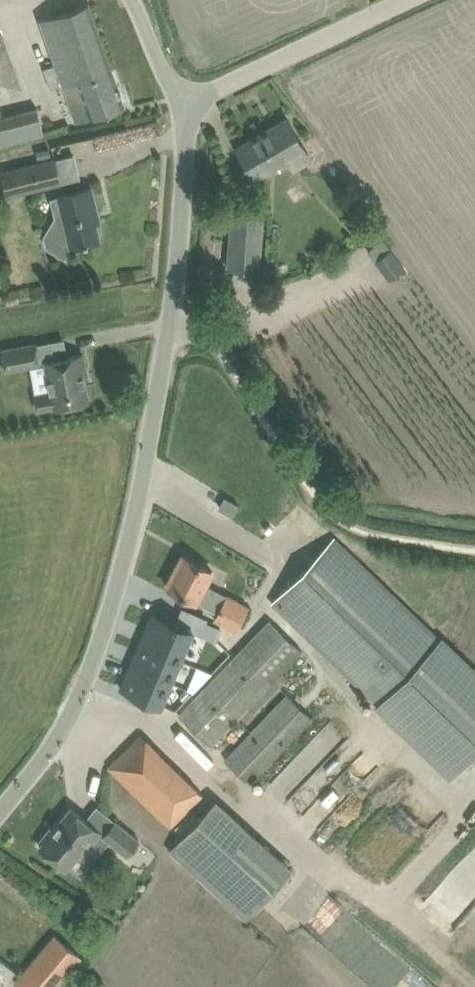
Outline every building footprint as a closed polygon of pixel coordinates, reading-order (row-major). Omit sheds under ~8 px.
[(40,18),(55,62),(43,66),(50,87),(77,78),(84,97),(69,102),(76,121),(124,104),(88,1),(40,18)] [(21,90),(0,30),(0,98),(21,90)] [(0,116),(0,144),(44,133),(37,106),(0,116)] [(253,176),(271,166),(287,156),(294,168),(310,158),(287,118),(237,147),(253,176)] [(49,149),(36,152),(39,161),(51,158),(49,149)] [(54,159),(2,172),(8,195),(60,182),(54,159)] [(71,192),(59,195),(50,197),(55,216),(44,234),(47,247),(65,258),(71,246),(99,239),(92,207),(96,206),(91,187),(71,192)] [(232,211),(227,267),(259,269),(263,214),(232,211)] [(368,251),(388,280),(404,269),(383,240),(368,251)] [(35,344),(2,350),(6,369),(39,363),(35,344)] [(49,395),(35,397),(38,409),(54,406),(54,407),(88,400),(82,369),(85,368),(82,354),(46,361),(51,391),(48,392),(49,395)] [(226,496),(219,507),(233,515),(240,505),(226,496)] [(271,601),(377,703),(376,704),(452,777),(474,753),(474,672),(440,638),(439,638),(375,577),(333,537),(271,601)] [(166,585),(184,595),(218,612),(215,618),(236,629),(248,606),(227,595),(224,600),(202,588),(212,570),(182,555),(166,585)] [(152,611),(123,687),(164,703),(193,627),(152,611)] [(270,620),(179,714),(212,746),(249,707),(253,713),(289,677),(283,671),(302,650),(270,620)] [(216,640),(221,628),(205,621),(200,633),(216,640)] [(184,700),(190,693),(185,688),(179,695),(184,700)] [(288,693),(225,758),(251,783),(313,718),(288,693)] [(332,729),(329,732),(323,727),(268,787),(286,803),(344,740),(332,729)] [(108,766),(123,780),(169,827),(202,795),(141,734),(108,766)] [(331,818),(333,771),(312,770),(310,817),(331,818)] [(217,799),(170,849),(247,919),(293,868),(217,799)] [(39,845),(55,858),(67,869),(87,844),(99,854),(109,842),(128,857),(140,841),(97,807),(86,820),(71,807),(53,829),(50,827),(41,838),(43,840),(39,845)] [(15,981),(22,986),(76,986),(80,982),(76,978),(88,963),(55,935),(15,981)] [(6,981),(15,969),(0,958),(0,976),(6,981)]
